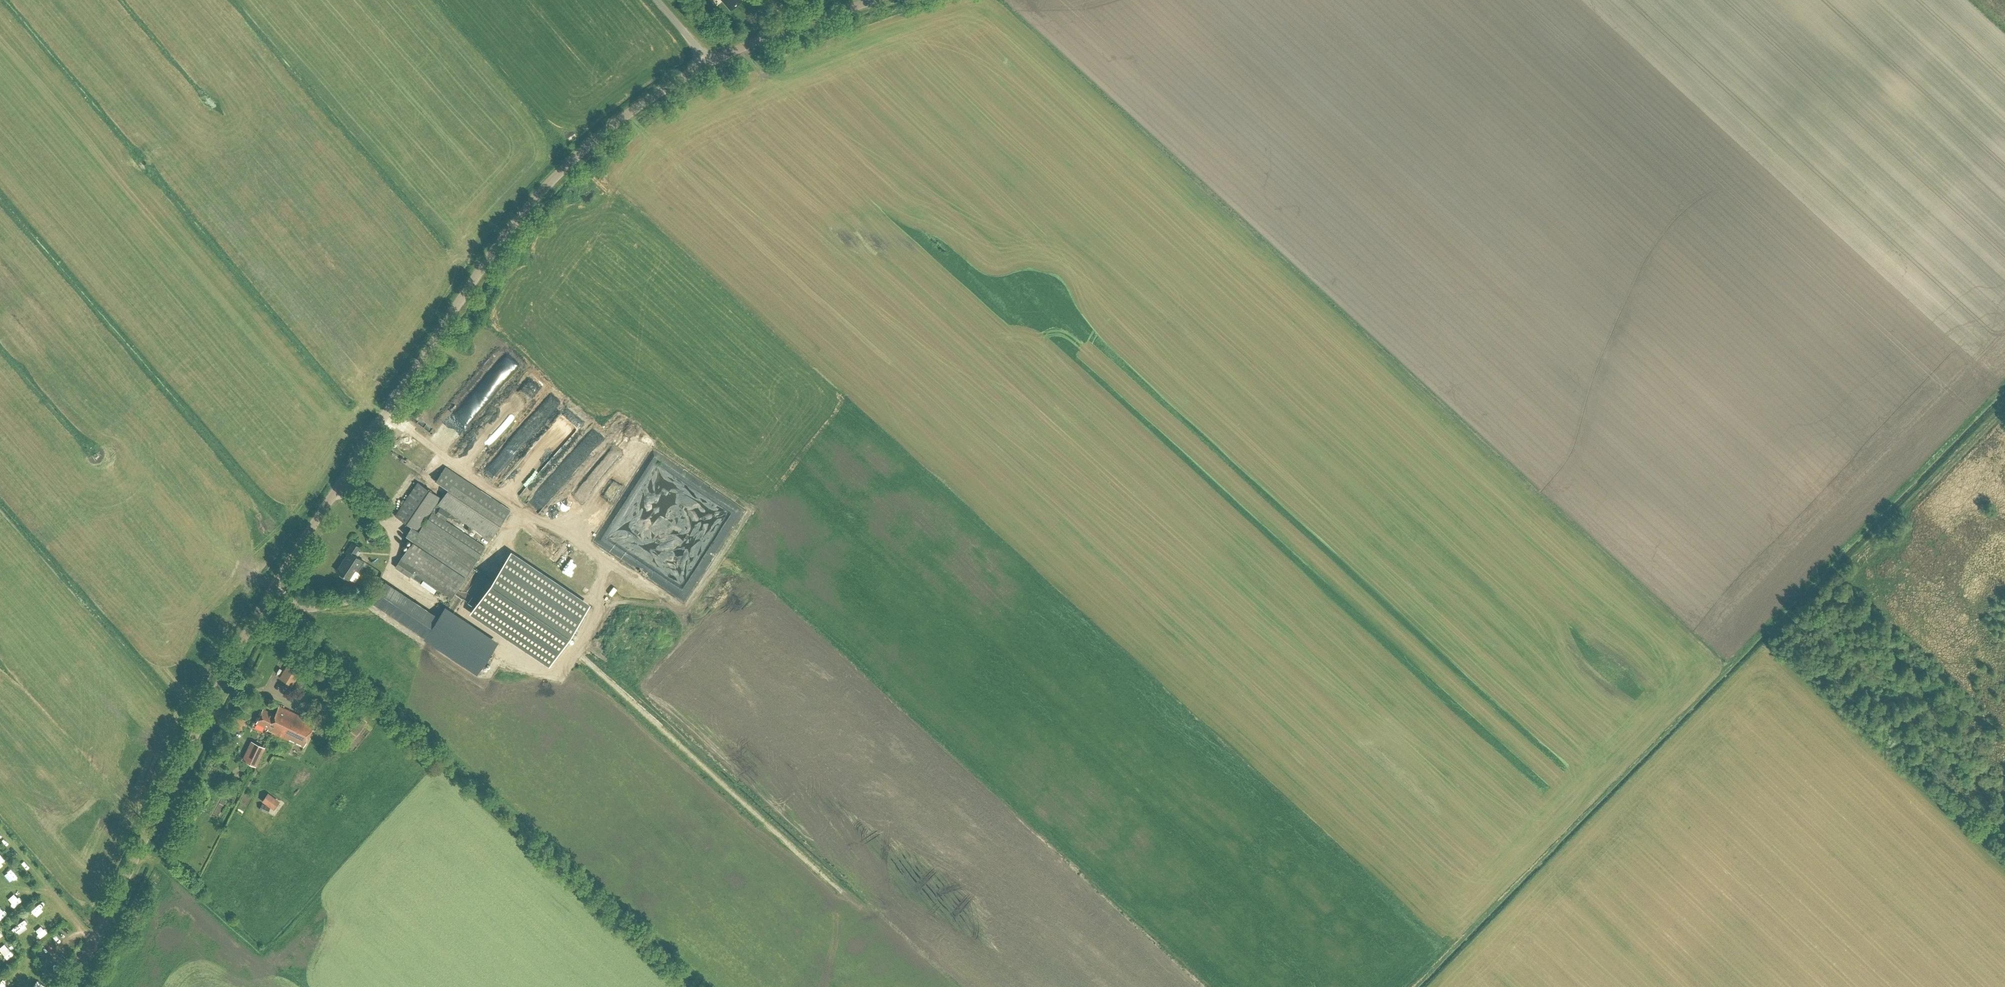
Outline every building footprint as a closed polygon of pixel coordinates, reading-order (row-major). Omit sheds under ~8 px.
[(721,14),(711,0),(706,3),(716,18),(721,14)] [(515,410),(521,419),(538,406),(531,397),(515,410)] [(524,451),(531,458),(563,423),(551,413),(511,458),(515,461),(524,451)] [(555,439),(564,430),(561,426),(551,435),(555,439)] [(611,431),(580,478),(595,488),(627,441),(611,431)] [(444,460),(452,469),(471,451),(463,442),(444,460)] [(479,475),(485,468),(477,461),(471,469),(479,475)] [(395,515),(411,526),(406,535),(413,540),(395,567),(410,577),(411,575),(420,582),(422,577),(451,597),(485,547),(445,520),(450,512),(491,540),(511,510),(446,466),(436,481),(448,489),(442,498),(417,482),(395,515)] [(533,501),(548,480),(540,474),(525,496),(533,501)] [(358,570),(364,561),(354,554),(359,546),(352,542),(346,552),(348,554),(337,570),(349,579),(356,569),(358,570)] [(546,666),(589,605),(513,552),(470,613),(546,666)] [(387,568),(385,572),(397,578),(399,573),(387,568)] [(424,637),(423,638),(477,674),(498,642),(444,607),(438,616),(385,581),(371,602),(424,637)] [(467,596),(462,605),(466,607),(470,597),(467,596)] [(293,686),(303,669),(289,661),(279,678),(293,686)] [(261,679),(255,682),(258,689),(265,686),(261,679)] [(364,710),(367,706),(360,701),(357,705),(364,710)] [(283,717),(287,709),(279,705),(275,714),(262,708),(256,721),(268,726),(267,729),(271,731),(278,715),(283,717)] [(278,715),(271,731),(304,746),(315,722),(287,709),(283,717),(278,715)] [(288,749),(290,742),(279,738),(280,735),(242,722),(239,732),(288,749)] [(256,766),(265,747),(251,740),(242,759),(256,766)] [(193,798),(199,801),(202,795),(196,792),(193,798)] [(274,809),(280,801),(268,792),(262,801),(274,809)] [(184,817),(192,821),(200,804),(195,801),(196,800),(193,799),(184,817)] [(268,813),(271,807),(262,803),(259,809),(268,813)]
